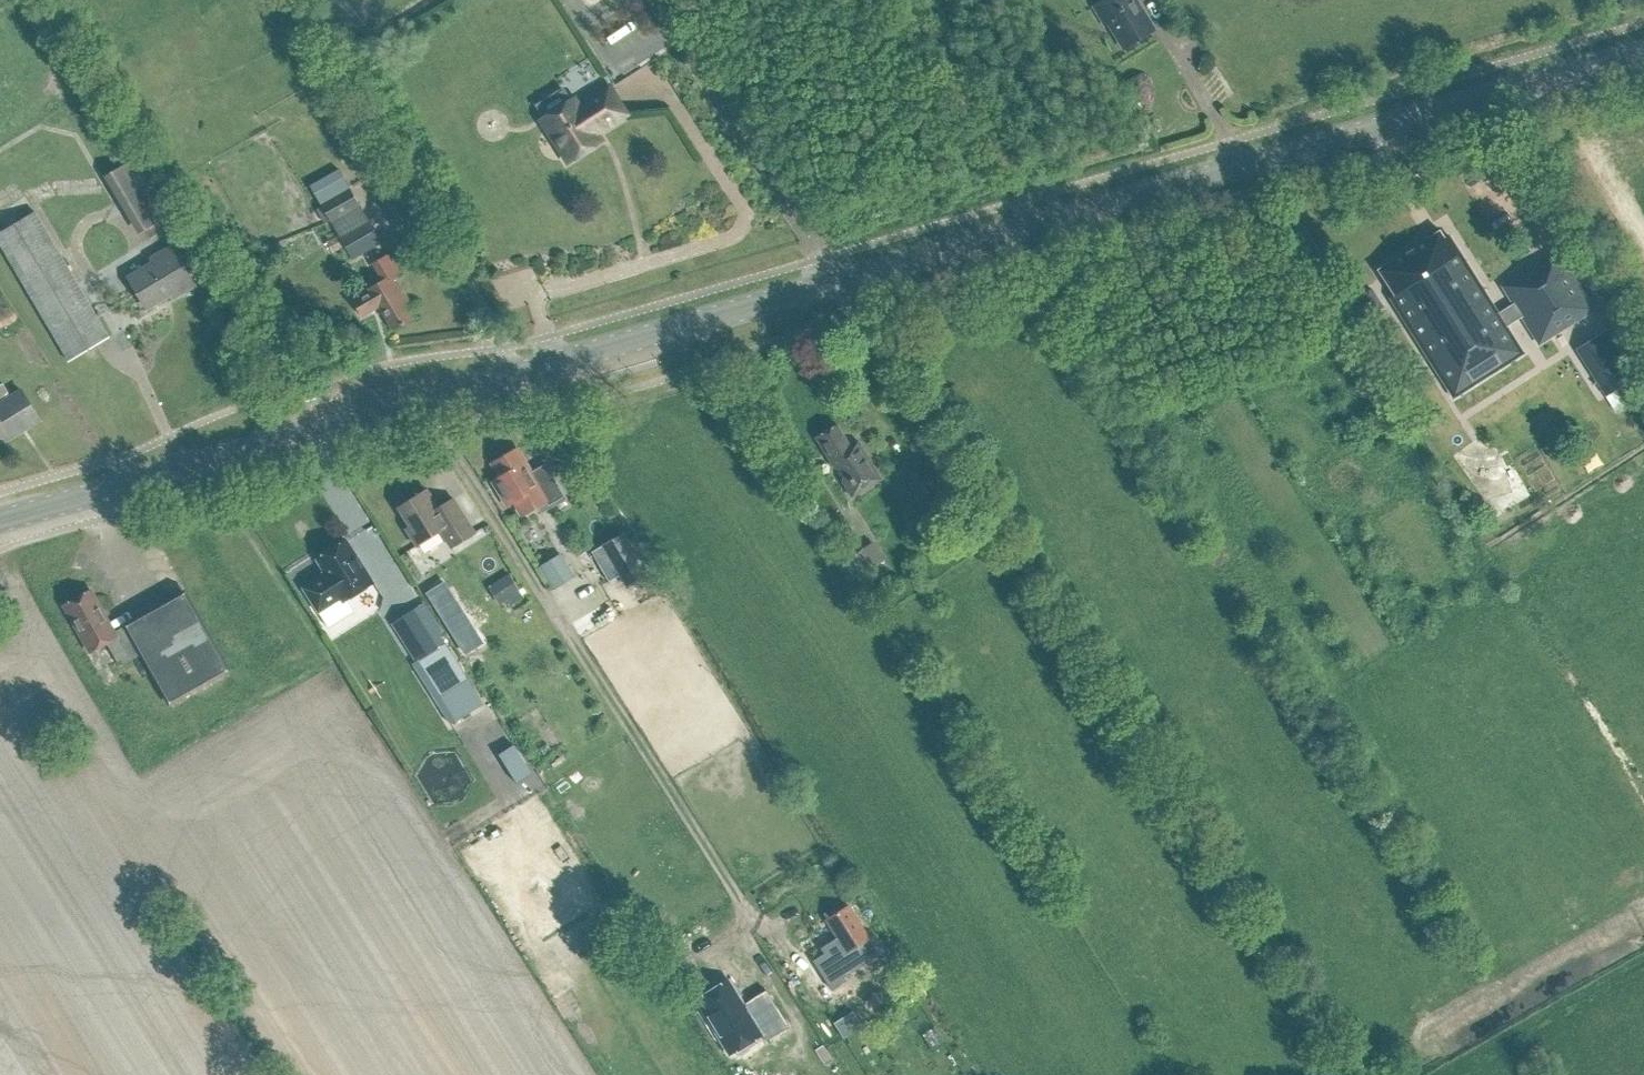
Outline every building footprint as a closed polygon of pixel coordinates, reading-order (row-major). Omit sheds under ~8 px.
[(1123,48),(1153,29),(1135,0),(1104,0),(1093,6),(1104,25),(1107,23),(1123,48)] [(575,101),(543,122),(566,159),(599,138),(596,133),(625,114),(609,87),(579,107),(575,101)] [(325,153),(338,150),(335,132),(322,135),(325,153)] [(339,169),(309,187),(319,204),(321,207),(317,210),(324,222),(325,224),(331,221),(353,259),(381,242),(349,187),(339,169)] [(394,189),(411,217),(428,206),(411,178),(394,189)] [(108,336),(35,211),(0,231),(0,244),(68,360),(108,336)] [(1453,397),(1523,352),(1448,235),(1443,238),(1439,232),(1379,270),(1395,294),(1390,298),(1453,397)] [(1589,255),(1594,251),(1588,242),(1583,246),(1589,255)] [(128,278),(147,309),(178,290),(180,294),(195,285),(172,247),(151,259),(153,263),(128,278)] [(362,317),(379,306),(393,329),(412,318),(407,310),(413,307),(394,275),(399,272),(388,254),(373,263),(383,280),(352,299),(362,317)] [(1538,343),(1592,309),(1558,256),(1541,267),(1538,263),(1502,286),(1538,343)] [(1370,291),(1358,299),(1369,315),(1381,308),(1370,291)] [(119,320),(135,317),(133,303),(117,305),(119,320)] [(1594,377),(1624,359),(1608,335),(1579,353),(1594,377)] [(39,419),(21,390),(11,396),(3,383),(0,384),(0,444),(39,419)] [(851,497),(881,479),(858,441),(850,446),(837,424),(815,437),(834,468),(840,470),(843,476),(842,481),(851,497)] [(500,475),(493,479),(508,505),(516,501),(523,514),(545,501),(547,504),(564,495),(544,463),(529,471),(516,449),(493,462),(500,475)] [(921,501),(938,490),(923,466),(906,477),(921,501)] [(452,549),(473,535),(451,500),(438,508),(426,489),(398,507),(410,526),(405,528),(416,545),(440,530),(452,549)] [(822,512),(835,504),(827,490),(814,498),(822,512)] [(1524,519),(1534,541),(1547,536),(1537,513),(1524,519)] [(603,545),(591,552),(609,582),(620,576),(627,587),(648,575),(624,533),(603,545)] [(325,573),(303,587),(318,611),(328,626),(353,610),(346,599),(373,582),(346,540),(316,559),(325,573)] [(854,554),(855,555),(844,563),(854,577),(865,570),(866,571),(884,559),(872,541),(854,554)] [(559,557),(541,567),(555,590),(572,581),(559,557)] [(509,573),(488,586),(498,604),(507,599),(510,605),(523,598),(509,573)] [(444,582),(427,593),(454,635),(471,624),(444,582)] [(206,682),(227,670),(184,592),(126,625),(128,628),(116,635),(108,620),(105,621),(101,613),(103,611),(91,590),(64,605),(90,651),(106,642),(119,665),(141,653),(169,702),(190,690),(190,689),(205,680),(206,682)] [(433,625),(404,643),(415,661),(445,642),(433,625)] [(467,678),(436,698),(452,722),(483,703),(467,678)] [(824,953),(813,960),(831,989),(845,980),(842,976),(883,950),(873,935),(869,938),(868,938),(848,905),(826,919),(837,937),(841,943),(824,953)] [(763,989),(740,1003),(726,981),(725,981),(707,993),(694,1001),(720,1043),(751,1023),(763,1042),(787,1027),(763,989)] [(851,1011),(833,1023),(842,1037),(860,1026),(851,1011)]
